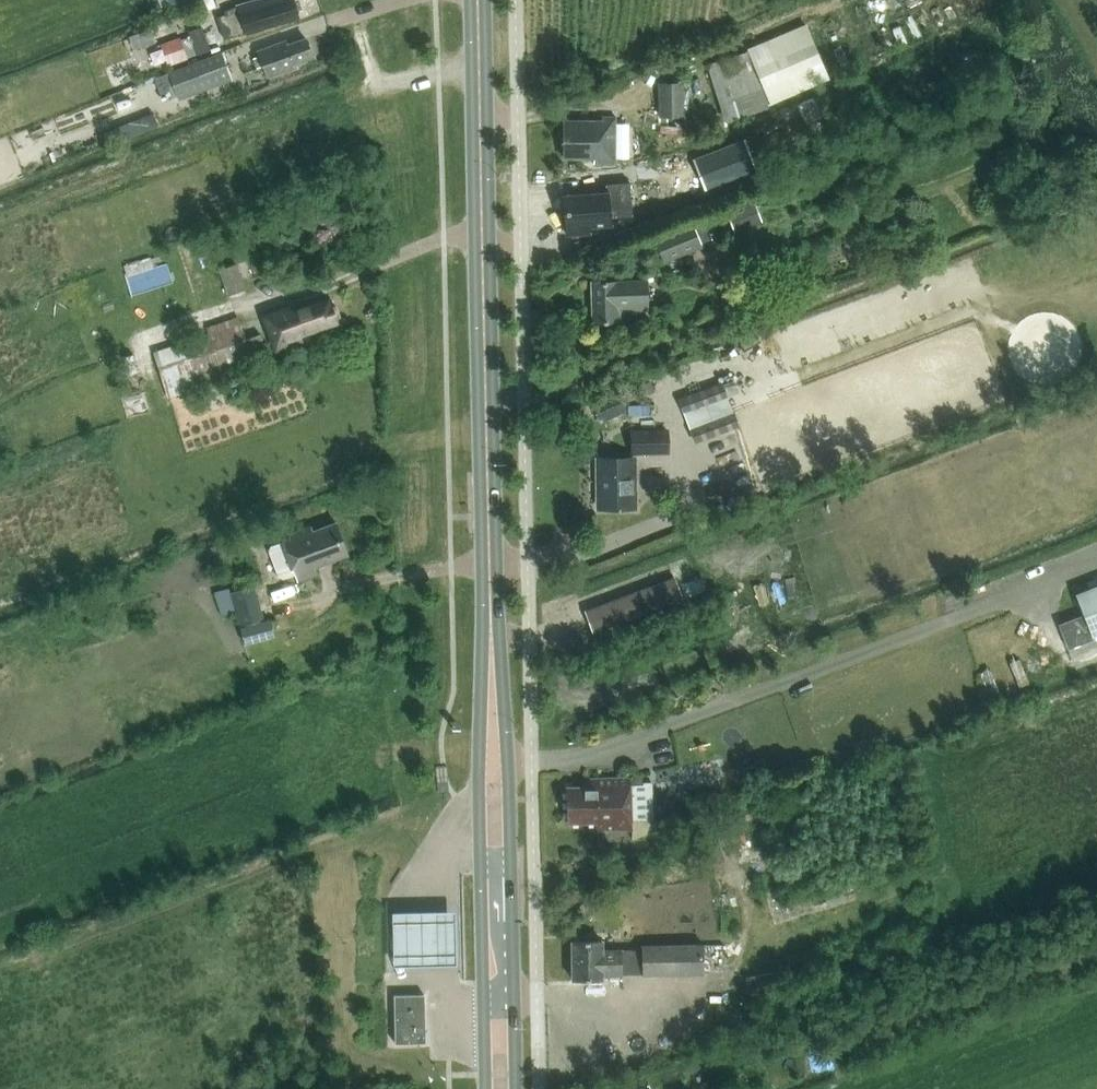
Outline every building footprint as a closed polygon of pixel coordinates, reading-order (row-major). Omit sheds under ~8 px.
[(238,6),(224,10),(225,14),(217,17),(224,40),(299,17),(294,0),(257,0),(238,6)] [(826,77),(803,23),(748,47),(744,48),(745,52),(706,63),(724,121),(760,109),(767,107),(765,103),(826,77)] [(211,48),(202,25),(186,30),(188,36),(180,39),(179,35),(161,41),(168,63),(211,48)] [(257,51),(259,55),(253,57),(257,68),(263,66),(267,77),(294,67),(293,64),(312,57),(305,38),(287,45),(286,40),(257,51)] [(232,80),(222,52),(154,77),(163,100),(178,95),(179,99),(232,80)] [(684,81),(658,82),(659,117),(685,117),(684,81)] [(127,135),(161,122),(156,110),(122,124),(127,135)] [(615,163),(615,117),(602,117),(602,121),(564,121),(564,159),(593,159),(593,163),(615,163)] [(698,158),(709,186),(754,168),(743,140),(698,158)] [(629,216),(626,182),(604,184),(605,193),(559,197),(563,235),(588,233),(588,229),(608,228),(607,218),(629,216)] [(863,206),(855,186),(844,190),(852,210),(863,206)] [(762,221),(754,202),(727,213),(735,232),(762,221)] [(711,232),(706,220),(703,222),(701,218),(653,239),(664,263),(702,247),(701,243),(710,239),(709,237),(713,235),(711,232)] [(227,296),(246,289),(237,263),(218,270),(227,296)] [(647,280),(616,281),(591,281),(592,322),(622,321),(621,309),(648,309),(647,280)] [(290,308),(264,317),(275,348),(301,340),(299,335),(336,322),(335,319),(340,315),(337,304),(330,304),(329,299),(292,312),(290,308)] [(268,357),(260,333),(246,338),(240,321),(208,332),(155,350),(171,398),(202,387),(225,379),(223,373),(268,357)] [(728,396),(722,381),(678,398),(684,413),(728,396)] [(629,411),(625,402),(611,409),(615,417),(629,411)] [(739,426),(733,411),(689,428),(695,442),(739,426)] [(631,455),(671,453),(670,428),(630,429),(631,455)] [(599,508),(634,508),(634,457),(599,458),(599,508)] [(281,537),(282,540),(268,545),(266,551),(277,577),(282,578),(294,573),(298,581),(317,573),(314,567),(348,554),(335,522),(313,531),(311,526),(281,537)] [(593,631),(682,598),(674,578),(586,611),(593,631)] [(1074,591),(1090,634),(1096,631),(1096,583),(1074,591)] [(237,626),(262,619),(252,585),(229,592),(233,611),(237,626)] [(1090,639),(1081,614),(1056,623),(1065,647),(1090,639)] [(262,619),(237,626),(243,644),(273,636),(268,617),(262,619)] [(597,830),(631,828),(632,833),(648,832),(647,819),(631,819),(629,778),(586,780),(587,788),(566,789),(568,823),(597,822),(597,830)] [(714,804),(712,794),(686,799),(688,809),(714,804)] [(443,910),(390,911),(392,967),(445,965),(454,965),(453,910),(443,910)] [(638,972),(638,949),(619,949),(619,948),(602,949),(602,941),(572,941),(573,979),(602,978),(602,972),(638,972)] [(638,949),(638,972),(643,972),(643,974),(704,973),(704,944),(643,944),(643,949),(638,949)] [(752,982),(779,979),(778,970),(751,973),(752,982)] [(425,995),(395,995),(396,1044),(426,1043),(425,995)]
